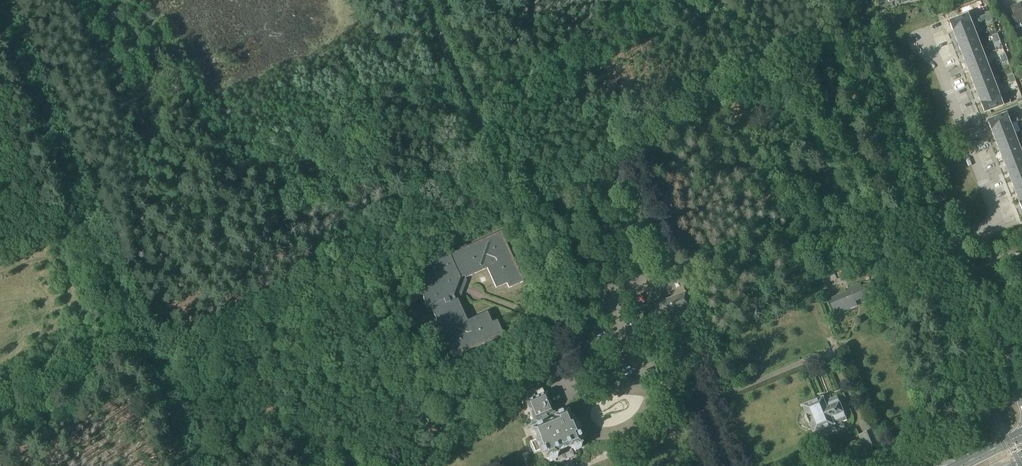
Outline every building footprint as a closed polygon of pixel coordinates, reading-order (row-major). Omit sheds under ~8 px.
[(1009,15),(1014,27),(1021,23),(1021,10),(1019,4),(1011,8),(1013,13),(1009,15)] [(980,22),(976,11),(950,21),(954,32),(973,25),(980,22)] [(976,34),(973,25),(954,32),(958,42),(976,34)] [(958,42),(962,52),(980,44),(976,34),(958,42)] [(980,44),(962,52),(965,62),(984,55),(980,44)] [(984,55),(965,62),(969,72),(988,65),(984,55)] [(988,65),(969,72),(973,82),(992,75),(988,65)] [(992,75),(973,82),(977,92),(996,85),(992,75)] [(996,85),(977,92),(981,102),(1000,95),(996,85)] [(981,102),(985,113),(1011,103),(1007,92),(1000,95),(981,102)] [(1014,111),(988,121),(992,131),(1011,124),(1018,121),(1014,111)] [(1011,124),(992,131),(996,141),(1015,134),(1011,124)] [(1015,134),(996,141),(1000,151),(1019,144),(1015,134)] [(1019,144),(1000,151),(1004,162),(1021,155),(1021,152),(1019,144)] [(1004,162),(1008,172),(1021,166),(1021,155),(1004,162)] [(1008,172),(1012,182),(1021,178),(1021,166),(1008,172)] [(1012,182),(1016,191),(1021,189),(1021,178),(1012,182)] [(434,308),(454,355),(466,350),(465,348),(469,347),(469,348),(502,334),(501,334),(504,333),(502,329),(499,321),(498,319),(495,320),(493,321),(488,310),(468,319),(459,297),(457,297),(455,292),(454,292),(457,286),(458,286),(459,285),(459,283),(458,282),(461,276),(466,274),(467,275),(488,266),(497,286),(508,281),(509,284),(510,286),(512,285),(520,282),(524,280),(523,278),(523,277),(509,245),(507,245),(506,242),(507,241),(502,229),(456,250),(456,251),(451,253),(449,248),(442,252),(437,256),(432,262),(428,268),(425,275),(423,283),(423,290),(425,297),(427,304),(432,302),(434,307),(434,308)] [(847,275),(842,262),(834,265),(839,278),(847,275)] [(686,294),(682,281),(666,286),(669,296),(671,295),(673,299),(645,308),(651,325),(659,322),(658,321),(664,319),(665,320),(693,311),(687,294),(686,294)] [(876,293),(872,284),(862,288),(861,285),(852,289),(854,292),(843,296),(830,301),(836,314),(857,306),(854,299),(860,296),(861,299),(876,293)] [(545,393),(543,389),(526,396),(528,401),(525,402),(533,422),(535,421),(537,425),(535,426),(536,427),(531,429),(535,440),(534,440),(535,441),(529,443),(534,455),(540,452),(540,453),(542,452),(543,455),(544,455),(546,459),(547,458),(548,460),(549,460),(552,462),(556,460),(556,456),(558,456),(557,453),(569,448),(570,451),(572,450),(575,452),(580,450),(580,446),(581,446),(580,444),(581,444),(579,439),(580,439),(579,436),(580,435),(578,431),(580,430),(576,422),(575,423),(573,418),(571,419),(567,410),(561,413),(556,414),(556,415),(554,416),(553,414),(554,413),(546,393),(545,393)] [(840,402),(844,401),(841,395),(825,402),(824,398),(803,406),(807,416),(810,424),(811,424),(815,434),(848,420),(840,402)] [(864,450),(881,443),(875,429),(858,436),(864,450)]
